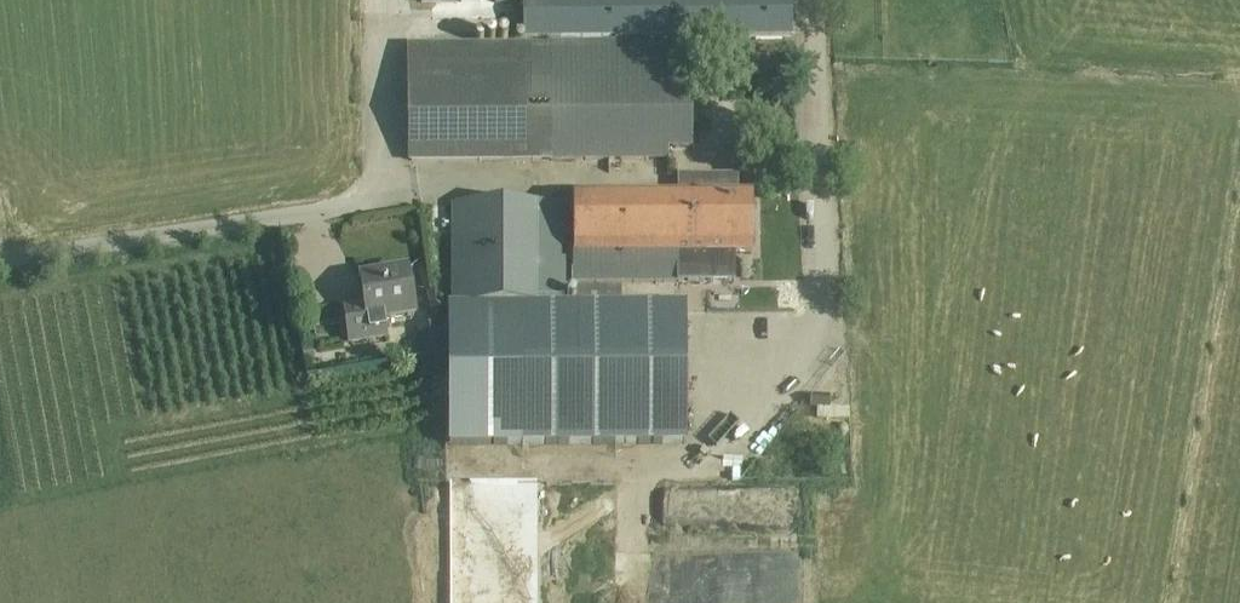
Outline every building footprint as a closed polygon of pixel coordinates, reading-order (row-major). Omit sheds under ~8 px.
[(792,38),(791,0),(524,0),(524,39),(792,38)] [(691,47),(409,43),(409,158),(646,159),(646,146),(691,145),(691,47)] [(752,194),(575,194),(574,283),(710,283),(710,253),(752,253),(752,194)] [(566,204),(451,204),(451,305),(469,305),(469,444),(686,444),(686,305),(566,305),(566,204)] [(413,315),(406,272),(361,280),(366,305),(345,309),(351,343),(387,337),(384,319),(413,315)] [(349,345),(349,357),(371,356),(371,344),(349,345)] [(811,395),(811,409),(830,409),(830,396),(811,395)] [(797,527),(798,493),(721,490),(720,524),(797,527)] [(689,528),(687,514),(665,517),(666,530),(689,528)] [(633,600),(728,601),(729,564),(634,562),(633,600)]
